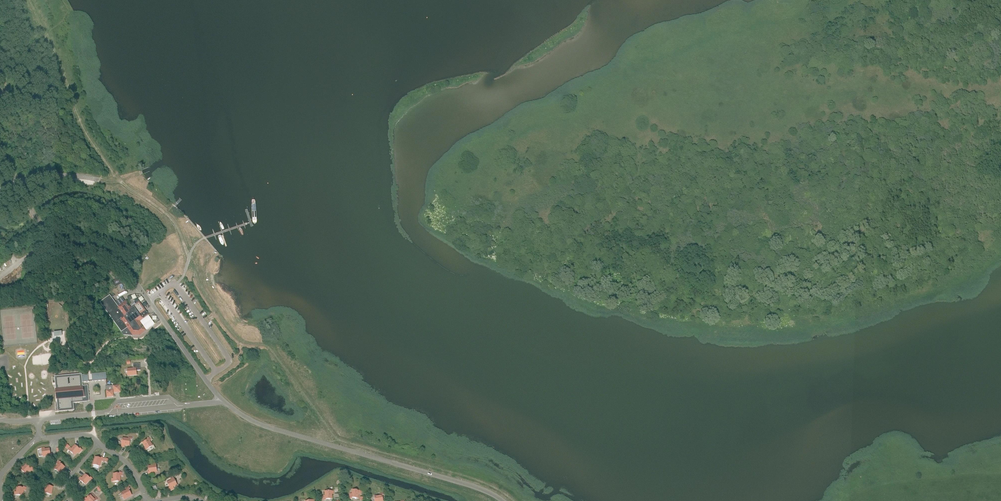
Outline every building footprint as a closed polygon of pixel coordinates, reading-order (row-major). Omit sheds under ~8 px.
[(122,283),(120,278),(119,278),(114,280),(112,282),(115,287),(117,286),(122,284),(122,283)] [(131,308),(126,302),(119,307),(116,302),(110,295),(100,302),(122,332),(128,328),(132,334),(140,335),(146,330),(155,324),(149,315),(144,319),(140,314),(146,310),(140,302),(131,308)] [(119,307),(126,302),(122,297),(116,302),(119,307)] [(24,321),(24,333),(32,333),(33,314),(28,314),(28,319),(24,319),(24,321)] [(17,339),(15,315),(5,316),(6,339),(17,339)] [(136,371),(140,370),(140,364),(133,364),(133,368),(127,369),(128,376),(137,375),(136,371)] [(106,372),(92,374),(92,381),(107,380),(106,372)] [(84,397),(83,386),(82,386),(82,382),(89,382),(88,374),(81,375),(56,377),(57,389),(56,389),(56,399),(57,399),(58,403),(56,403),(57,411),(59,411),(73,409),(73,402),(80,401),(80,399),(83,399),(83,397),(84,397)] [(113,392),(120,392),(120,385),(106,387),(107,397),(113,396),(113,392)] [(128,439),(123,438),(122,446),(124,446),(125,445),(129,445),(130,439),(132,439),(132,437),(129,437),(128,439)] [(151,440),(149,437),(148,438),(148,439),(143,443),(146,447),(144,448),(146,450),(153,446),(149,441),(151,440)] [(75,455),(78,452),(79,453),(82,450),(81,448),(80,449),(75,445),(72,449),(70,448),(69,450),(75,455)] [(42,448),(43,456),(49,455),(49,457),(52,456),(52,454),(51,454),(50,448),(45,449),(44,447),(42,448)] [(93,464),(100,466),(101,461),(103,461),(104,458),(102,457),(102,459),(96,457),(93,464)] [(55,469),(61,474),(63,472),(62,471),(65,467),(60,463),(60,462),(59,461),(57,463),(58,464),(55,469)] [(151,472),(157,471),(156,463),(153,463),(153,465),(148,466),(149,472),(148,472),(148,474),(151,474),(151,472)] [(20,468),(26,474),(30,470),(31,471),(33,469),(32,468),(31,468),(27,464),(23,468),(22,466),(20,468)] [(112,481),(120,481),(120,476),(122,476),(122,472),(120,472),(120,474),(114,474),(114,479),(112,479),(112,481)] [(79,479),(85,484),(89,480),(90,481),(92,479),(91,477),(90,478),(85,474),(82,478),(81,477),(79,479)] [(173,487),(177,485),(173,477),(171,478),(172,480),(167,482),(170,488),(169,488),(170,490),(174,488),(173,487)] [(45,493),(51,494),(53,487),(47,485),(47,484),(45,484),(44,487),(46,487),(45,493)] [(15,494),(23,496),(24,490),(25,490),(26,487),(24,487),(24,488),(18,487),(17,492),(15,492),(15,494)] [(124,499),(132,495),(129,489),(130,489),(129,487),(126,488),(127,490),(121,493),(124,499)] [(361,491),(353,490),(352,494),(351,494),(350,498),(352,498),(352,497),(358,498),(359,493),(361,494),(361,491)] [(324,496),(324,500),(326,500),(326,499),(332,499),(332,494),(333,494),(333,491),(325,491),(325,495),(324,496)]
